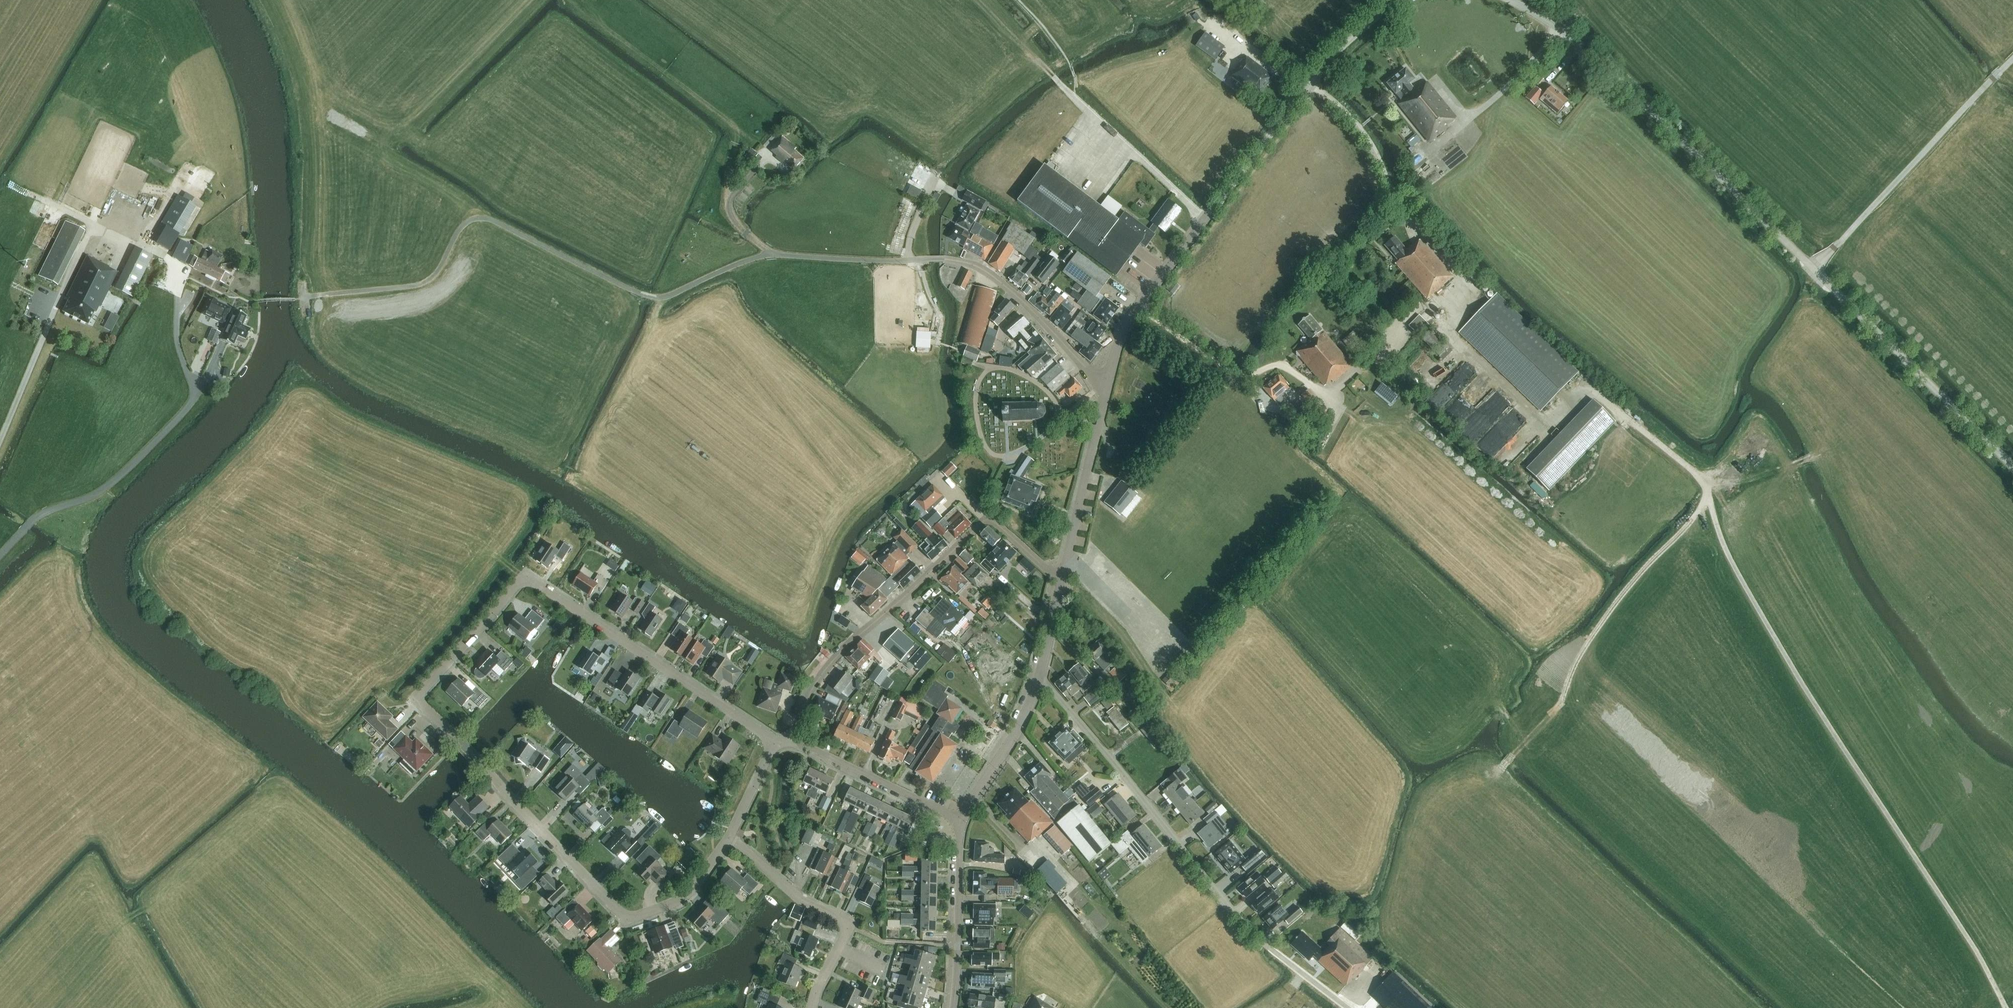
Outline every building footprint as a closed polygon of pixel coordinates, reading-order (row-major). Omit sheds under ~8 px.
[(1206,33),(1196,45),(1215,60),(1225,47),(1206,33)] [(1465,104),(1497,78),(1469,43),(1436,69),(1439,72),(1427,82),(1416,91),(1409,84),(1414,80),(1406,69),(1387,84),(1396,95),(1400,91),(1406,99),(1399,104),(1429,142),(1450,125),(1449,124),(1456,118),(1435,92),(1447,82),(1465,104)] [(1258,96),(1273,76),(1247,57),(1242,63),(1241,62),(1230,77),(1250,92),(1251,91),(1258,96)] [(1544,80),(1541,78),(1536,84),(1539,86),(1544,80)] [(1544,94),(1535,86),(1525,97),(1534,105),(1544,94)] [(1550,87),(1542,96),(1540,99),(1552,109),(1557,114),(1568,102),(1550,87)] [(1067,239),(1116,276),(1140,244),(1145,248),(1155,235),(1153,234),(1158,227),(1153,224),(1149,230),(1125,212),(1119,221),(1045,165),(1075,125),(1039,98),(1008,138),(1004,135),(977,172),(1017,202),(1067,239)] [(797,127),(792,123),(788,128),(789,128),(785,133),(787,134),(790,130),(793,132),(797,127)] [(1416,134),(1407,142),(1412,148),(1421,140),(1416,134)] [(793,170),(803,159),(794,150),(796,148),(783,137),(771,150),(777,155),(776,157),(783,163),(784,162),(793,170)] [(744,157),(756,166),(763,158),(751,148),(744,157)] [(986,201),(967,191),(962,200),(981,211),(986,201)] [(919,195),(916,201),(920,203),(924,194),(921,192),(919,195)] [(194,206),(190,204),(183,200),(178,197),(151,241),(166,251),(194,206)] [(1153,224),(1158,227),(1165,232),(1181,210),(1168,201),(1152,223),(1154,224),(1153,224)] [(957,224),(959,226),(968,230),(969,231),(979,212),(967,205),(957,224)] [(39,277),(57,286),(84,231),(66,222),(39,277)] [(970,234),(971,234),(977,237),(982,227),(976,223),(970,234)] [(1002,241),(988,264),(1001,272),(1015,250),(1023,255),(1034,239),(1011,224),(1007,231),(1008,231),(1002,241)] [(971,234),(970,234),(967,232),(968,230),(959,226),(959,227),(956,226),(949,238),(964,246),(971,234)] [(998,236),(983,228),(977,238),(979,239),(980,237),(994,245),(998,236)] [(977,237),(971,234),(964,246),(963,248),(985,260),(993,246),(979,239),(977,238),(977,237)] [(1427,299),(1453,277),(1421,240),(1414,246),(1413,245),(1406,250),(1395,237),(1385,246),(1398,261),(1396,264),(1427,299)] [(108,239),(97,261),(106,265),(116,244),(108,239)] [(185,263),(189,254),(193,247),(181,240),(172,258),(185,263)] [(114,288),(131,297),(152,256),(135,247),(114,288)] [(206,250),(201,260),(216,268),(217,268),(222,256),(212,251),(211,252),(206,250)] [(1075,255),(1069,250),(1061,260),(1067,265),(1075,255)] [(1091,312),(1095,314),(1093,316),(1106,325),(1119,308),(1106,299),(1103,303),(1100,300),(1095,297),(1110,277),(1078,253),(1063,273),(1087,291),(1078,304),(1090,313),(1091,312)] [(216,268),(201,260),(189,254),(185,264),(193,268),(223,283),(228,273),(217,268),(216,268)] [(87,256),(67,297),(65,296),(60,305),(65,308),(63,312),(71,316),(79,320),(88,324),(94,311),(96,312),(99,306),(100,307),(117,272),(109,268),(109,267),(106,265),(97,261),(87,256)] [(1043,283),(1047,279),(1058,264),(1055,261),(1049,257),(1034,276),(1038,278),(1043,283)] [(1028,279),(1040,263),(1034,258),(1025,270),(1019,266),(1016,269),(1009,279),(1021,288),(1028,278),(1028,279)] [(964,290),(972,274),(965,270),(957,286),(964,290)] [(1168,290),(1173,294),(1179,286),(1174,282),(1168,290)] [(1026,295),(1032,288),(1026,284),(1021,291),(1026,295)] [(981,349),(997,292),(976,286),(960,343),(981,349)] [(1063,294),(1068,298),(1073,291),(1068,287),(1063,294)] [(1057,309),(1065,300),(1053,291),(1046,299),(1048,301),(1057,309)] [(1078,301),(1081,297),(1074,291),(1070,296),(1078,301)] [(1460,332),(1541,410),(1577,373),(1496,295),(1460,332)] [(216,301),(209,297),(201,314),(224,324),(229,311),(230,311),(231,308),(215,301),(216,301)] [(1050,315),(1056,308),(1042,297),(1038,302),(1032,297),(1029,301),(1034,306),(1043,314),(1045,312),(1050,315)] [(994,312),(996,313),(990,320),(994,323),(998,326),(1015,307),(1006,299),(994,312)] [(1062,330),(1071,317),(1069,315),(1071,312),(1062,305),(1050,320),(1062,330)] [(247,316),(232,310),(219,340),(234,346),(238,336),(246,339),(251,329),(243,325),(247,316)] [(1085,327),(1085,328),(1082,331),(1097,342),(1106,329),(1095,320),(1090,327),(1087,324),(1088,323),(1081,319),(1085,314),(1081,311),(1075,319),(1085,327)] [(1333,382),(1352,366),(1324,332),(1324,333),(1310,315),(1298,325),(1311,340),(1296,353),(1324,386),(1331,381),(1333,382)] [(1429,325),(1419,315),(1408,326),(1419,336),(1429,325)] [(1028,353),(1043,340),(1033,328),(1032,328),(1021,316),(1006,330),(1016,342),(1017,341),(1028,353)] [(1082,332),(1082,331),(1085,328),(1075,321),(1066,333),(1084,347),(1080,353),(1090,362),(1102,347),(1082,332)] [(992,350),(996,338),(998,331),(988,327),(986,334),(981,350),(988,353),(992,350)] [(211,329),(207,339),(211,341),(216,343),(221,333),(215,330),(211,329)] [(1439,357),(1449,347),(1431,330),(1422,339),(1439,357)] [(1359,340),(1352,332),(1343,340),(1349,348),(1359,340)] [(1057,356),(1043,340),(1028,353),(1030,356),(1018,366),(1023,372),(1025,370),(1032,377),(1057,356)] [(980,352),(977,351),(967,347),(961,363),(972,367),(974,360),(977,362),(980,352)] [(1002,358),(1001,366),(1014,366),(1014,358),(1002,358)] [(1069,378),(1069,379),(1070,378),(1058,364),(1041,379),(1052,393),(1055,390),(1069,378)] [(1285,392),(1289,388),(1278,375),(1263,388),(1274,401),(1278,405),(1288,397),(1285,392)] [(1071,381),(1069,379),(1069,378),(1055,390),(1057,393),(1060,396),(1065,392),(1070,398),(1082,388),(1074,378),(1071,381)] [(1398,397),(1383,385),(1375,393),(1391,406),(1398,397)] [(1313,407),(1318,402),(1308,390),(1302,395),(1313,407)] [(1615,422),(1593,400),(1526,469),(1549,491),(1615,422)] [(1045,414),(1045,413),(1045,409),(1044,408),(1042,406),(1041,405),(1038,405),(1036,404),(1036,405),(1032,404),(1032,403),(1002,404),(1003,410),(1002,410),(1002,417),(1003,417),(1003,421),(1003,422),(1033,421),(1033,420),(1038,420),(1039,420),(1042,418),(1043,418),(1045,414)] [(1419,424),(1423,420),(1408,407),(1404,411),(1419,424)] [(1313,416),(1307,408),(1299,414),(1305,422),(1313,416)] [(1038,497),(1042,488),(1022,480),(1034,462),(1025,456),(1015,472),(1011,470),(1009,474),(1012,476),(1002,502),(1032,513),(1036,504),(1039,497),(1038,497)] [(947,477),(956,468),(951,463),(942,472),(947,477)] [(1136,493),(1122,481),(1104,503),(1119,515),(1130,501),(1136,493)] [(936,507),(945,498),(933,485),(924,493),(909,506),(931,528),(942,517),(934,509),(936,507)] [(976,506),(981,502),(973,494),(969,498),(976,506)] [(908,506),(903,511),(907,516),(912,511),(908,506)] [(959,512),(948,523),(944,518),(938,524),(934,528),(942,536),(948,531),(955,539),(971,524),(959,512)] [(948,546),(938,536),(935,538),(920,522),(912,528),(925,542),(919,547),(922,551),(932,561),(948,546)] [(993,547),(995,549),(1003,541),(1001,539),(988,527),(980,535),(993,548),(993,547)] [(894,538),(898,542),(895,545),(894,544),(877,561),(892,576),(909,559),(905,555),(908,552),(909,554),(917,546),(902,530),(894,538)] [(1003,541),(995,549),(986,559),(980,564),(990,573),(995,568),(999,572),(1016,553),(1003,541)] [(571,548),(564,543),(559,551),(546,543),(535,560),(548,568),(555,557),(562,561),(571,548)] [(871,558),(859,548),(856,551),(866,559),(868,562),(871,558)] [(968,564),(974,558),(965,550),(960,556),(968,564)] [(861,565),(866,559),(856,551),(851,556),(861,565)] [(1025,557),(1019,563),(1025,569),(1031,563),(1025,557)] [(964,573),(968,568),(958,558),(953,563),(955,565),(953,567),(940,580),(947,588),(949,586),(957,594),(968,582),(960,575),(963,572),(964,573)] [(903,589),(921,571),(909,559),(881,588),(890,595),(900,586),(903,589)] [(619,566),(614,563),(611,569),(615,572),(619,566)] [(977,587),(988,576),(975,564),(965,575),(977,587)] [(868,566),(863,573),(863,572),(852,588),(865,596),(862,599),(866,603),(861,607),(871,617),(887,600),(879,591),(878,590),(888,580),(868,566)] [(609,582),(598,575),(593,582),(581,573),(573,585),(590,596),(594,590),(600,594),(609,582)] [(655,588),(650,585),(646,591),(651,594),(655,588)] [(633,602),(622,594),(611,610),(622,618),(629,608),(632,610),(638,614),(645,604),(639,600),(635,605),(632,603),(633,602)] [(681,598),(674,609),(683,614),(689,604),(681,598)] [(925,609),(916,620),(927,630),(937,639),(946,628),(954,635),(967,621),(943,600),(930,614),(925,609)] [(656,607),(649,603),(642,615),(647,619),(640,630),(651,637),(662,620),(652,613),(656,607)] [(985,620),(989,616),(982,609),(978,613),(985,620)] [(544,620),(532,611),(525,620),(519,615),(509,627),(526,640),(535,629),(537,630),(544,620)] [(691,617),(685,614),(681,620),(686,624),(691,617)] [(846,628),(850,622),(842,617),(838,623),(846,628)] [(969,628),(974,631),(979,624),(974,621),(969,628)] [(554,628),(559,632),(563,627),(557,623),(554,628)] [(682,658),(693,640),(686,635),(690,630),(680,623),(672,635),(677,639),(670,649),(682,657),(681,658),(682,658)] [(914,624),(910,629),(917,634),(921,629),(914,624)] [(898,630),(883,646),(901,661),(911,670),(915,666),(920,671),(932,658),(916,644),(915,644),(898,630)] [(719,639),(715,636),(711,641),(716,645),(719,639)] [(1116,667),(1114,662),(1108,656),(1112,652),(1100,639),(1086,653),(1095,662),(1104,671),(1110,673),(1119,683),(1125,677),(1116,667)] [(701,645),(693,640),(682,658),(682,657),(694,665),(701,655),(707,658),(714,647),(704,640),(701,645)] [(858,670),(861,667),(862,668),(866,668),(868,666),(868,662),(867,661),(868,660),(870,661),(874,657),(877,653),(874,650),(863,640),(846,657),(858,670)] [(957,654),(944,644),(937,653),(949,663),(957,654)] [(760,652),(754,649),(746,662),(752,665),(760,652)] [(501,652),(496,658),(488,650),(474,665),(477,668),(475,670),(475,673),(475,675),(476,677),(479,679),(482,679),(484,678),(496,664),(504,672),(513,662),(501,652)] [(610,660),(602,655),(599,659),(587,650),(587,651),(589,652),(579,667),(577,666),(591,676),(595,670),(600,674),(610,660)] [(1181,667),(1190,658),(1184,653),(1176,662),(1181,667)] [(731,666),(732,665),(719,656),(707,674),(720,683),(723,677),(733,684),(741,673),(731,666)] [(517,658),(513,663),(520,669),(524,664),(517,658)] [(1085,691),(1091,687),(1086,682),(1090,678),(1082,668),(1079,665),(1069,672),(1085,691)] [(879,666),(869,679),(880,686),(889,673),(879,666)] [(1082,668),(1090,678),(1093,676),(1084,666),(1082,668)] [(639,679),(628,672),(624,676),(616,670),(606,684),(615,690),(617,689),(628,696),(639,679)] [(845,701),(848,698),(840,693),(850,679),(840,671),(828,686),(829,686),(824,691),(837,698),(838,698),(845,701)] [(1170,687),(1178,678),(1172,671),(1163,680),(1170,687)] [(1072,697),(1080,690),(1075,683),(1076,683),(1068,673),(1055,684),(1062,694),(1066,690),(1072,697)] [(795,679),(782,674),(778,686),(773,684),(771,691),(764,688),(757,707),(776,713),(782,695),(781,695),(783,689),(791,692),(795,679)] [(459,680),(447,692),(447,693),(448,692),(463,705),(462,706),(462,707),(470,698),(479,707),(487,699),(476,688),(471,693),(458,681),(459,680)] [(861,685),(855,680),(851,685),(857,690),(861,685)] [(961,709),(946,699),(948,696),(944,693),(947,689),(935,681),(923,699),(939,710),(937,714),(940,716),(931,730),(934,732),(910,768),(916,772),(916,773),(921,776),(933,784),(940,772),(942,773),(951,759),(950,758),(958,746),(948,740),(958,725),(953,722),(961,709)] [(1105,695),(1098,687),(1084,698),(1090,706),(1105,695)] [(1117,696),(1111,688),(1107,691),(1113,699),(1117,696)] [(657,698),(648,692),(639,706),(648,712),(650,710),(661,717),(671,701),(660,693),(657,698)] [(591,699),(596,703),(600,697),(595,693),(591,699)] [(839,708),(842,701),(828,695),(825,701),(819,698),(812,712),(832,721),(838,707),(839,708)] [(900,722),(908,707),(899,703),(892,718),(900,722)] [(392,717),(378,704),(365,718),(387,739),(397,730),(388,721),(392,717)] [(1129,724),(1114,707),(1106,713),(1109,717),(1109,718),(1120,732),(1129,724)] [(634,708),(631,714),(636,717),(639,711),(634,708)] [(846,742),(851,731),(845,728),(849,721),(850,721),(854,714),(847,710),(843,718),(840,725),(834,737),(846,742)] [(707,724),(689,712),(681,725),(675,721),(667,732),(664,736),(671,740),(673,736),(677,739),(684,728),(698,737),(707,724)] [(860,726),(863,718),(858,716),(855,724),(860,726)] [(989,720),(987,725),(994,729),(997,725),(989,720)] [(871,732),(875,724),(870,722),(866,729),(871,732)] [(930,726),(925,723),(911,746),(915,749),(930,726)] [(851,731),(846,742),(858,748),(863,737),(858,734),(861,727),(860,726),(855,724),(851,731)] [(1160,741),(1147,725),(1141,730),(1154,746),(1160,741)] [(1086,749),(1082,744),(1081,743),(1083,741),(1073,730),(1071,732),(1066,728),(1059,735),(1067,743),(1057,753),(1069,765),(1086,749)] [(895,733),(890,731),(883,745),(884,746),(879,758),(890,763),(893,758),(902,763),(908,752),(898,747),(898,746),(891,743),(895,733)] [(1049,744),(1057,753),(1067,743),(1059,735),(1049,744)] [(727,765),(739,746),(726,737),(722,742),(712,736),(704,749),(714,755),(714,756),(727,765)] [(561,758),(573,744),(566,737),(553,751),(561,758)] [(875,742),(863,737),(858,748),(869,753),(875,742)] [(413,744),(406,738),(395,749),(417,770),(426,761),(427,761),(433,755),(428,750),(427,751),(416,740),(413,744)] [(541,773),(549,760),(541,754),(541,755),(535,751),(526,744),(525,738),(518,740),(519,745),(512,756),(515,758),(515,762),(518,761),(518,762),(520,761),(522,760),(524,761),(522,763),(526,765),(528,762),(533,766),(532,767),(541,773)] [(379,739),(375,744),(379,749),(384,744),(379,739)] [(915,756),(910,752),(904,762),(909,765),(915,756)] [(1052,818),(1060,827),(1082,809),(1079,806),(1071,797),(1068,800),(1050,779),(1053,777),(1051,774),(1051,775),(1041,763),(1025,778),(1034,789),(1030,793),(1052,818)] [(811,798),(822,775),(810,769),(804,783),(812,787),(811,790),(809,790),(806,796),(811,798)] [(560,774),(555,770),(551,774),(556,778),(560,774)] [(1163,792),(1172,803),(1185,792),(1179,784),(1181,782),(1187,778),(1180,770),(1169,779),(1173,784),(1165,791),(1163,792)] [(603,771),(597,778),(598,780),(603,779),(603,777),(608,776),(609,776),(604,771),(603,771)] [(568,776),(554,791),(565,801),(575,790),(580,795),(591,784),(580,773),(573,781),(568,776)] [(833,780),(822,775),(811,798),(815,800),(818,794),(817,793),(818,790),(827,794),(833,780)] [(1089,806),(1096,800),(1083,784),(1075,790),(1089,806)] [(1036,838),(1052,823),(1031,800),(1028,802),(1015,788),(998,805),(1007,814),(1005,816),(1009,821),(1029,843),(1035,837),(1036,838)] [(844,802),(855,807),(861,794),(850,789),(844,802)] [(1172,803),(1181,814),(1194,803),(1185,792),(1172,803)] [(866,813),(872,799),(861,794),(855,807),(851,814),(846,825),(844,831),(851,834),(860,816),(857,815),(860,810),(866,813)] [(1114,816),(1127,805),(1118,794),(1105,805),(1114,816)] [(479,816),(488,808),(478,797),(469,806),(461,797),(450,807),(469,827),(480,817),(479,816)] [(831,801),(824,797),(819,808),(826,811),(831,801)] [(876,818),(883,804),(872,799),(866,813),(876,818)] [(589,829),(590,828),(595,832),(601,825),(602,826),(611,816),(610,816),(607,813),(602,808),(599,812),(588,801),(584,805),(574,815),(589,829)] [(1218,807),(1214,802),(1205,810),(1209,815),(1218,807)] [(1100,808),(1097,803),(1087,811),(1094,819),(1099,815),(1096,812),(1100,808)] [(1194,803),(1181,814),(1190,825),(1203,814),(1194,803)] [(887,823),(893,809),(883,804),(876,818),(887,823)] [(1136,816),(1127,805),(1114,816),(1123,827),(1136,816)] [(887,823),(898,828),(904,814),(893,809),(887,823)] [(1082,809),(1060,827),(1089,863),(1111,845),(1082,809)] [(1222,838),(1227,834),(1222,828),(1226,825),(1215,811),(1204,820),(1208,825),(1198,834),(1209,848),(1222,838)] [(851,814),(847,812),(842,823),(846,825),(851,814)] [(908,833),(915,820),(904,814),(898,828),(894,835),(889,846),(893,848),(902,830),(908,833)] [(502,845),(512,835),(498,821),(490,829),(486,823),(476,833),(484,841),(492,834),(502,845)] [(868,835),(873,824),(868,822),(863,833),(868,835)] [(872,837),(877,827),(873,824),(868,835),(872,837)] [(1139,847),(1153,836),(1144,825),(1130,836),(1139,847)] [(1073,846),(1055,826),(1043,836),(1062,857),(1073,846)] [(822,835),(808,828),(802,841),(816,848),(822,835)] [(621,832),(620,831),(606,846),(617,856),(622,851),(630,859),(641,847),(636,842),(633,839),(630,837),(631,836),(631,832),(628,829),(624,829),(621,832)] [(640,838),(645,842),(654,834),(649,829),(640,838)] [(894,835),(890,833),(884,844),(889,846),(894,835)] [(1130,843),(1124,834),(1112,843),(1119,852),(1130,843)] [(833,844),(835,839),(830,836),(827,842),(833,844)] [(1162,847),(1153,836),(1139,847),(1148,858),(1162,847)] [(1003,864),(1004,856),(993,855),(993,849),(989,848),(989,844),(976,843),(974,862),(1003,864)] [(1231,849),(1227,844),(1215,854),(1219,860),(1231,874),(1240,866),(1248,875),(1262,863),(1254,854),(1248,859),(1243,853),(1238,857),(1231,849)] [(521,877),(537,862),(526,850),(521,855),(513,846),(500,858),(505,864),(507,863),(509,866),(521,877)] [(660,885),(669,875),(661,868),(661,867),(660,866),(656,862),(655,861),(651,857),(656,853),(649,846),(636,860),(643,866),(637,872),(647,882),(651,877),(660,885)] [(691,849),(684,855),(692,863),(698,856),(691,849)] [(809,868),(819,873),(828,854),(818,850),(809,868)] [(834,866),(835,866),(838,859),(828,854),(819,873),(829,878),(834,866)] [(914,873),(922,873),(937,873),(937,861),(922,860),(922,867),(902,866),(902,872),(914,873)] [(1036,872),(1046,883),(1056,873),(1053,870),(1055,868),(1048,860),(1036,872)] [(1114,867),(1111,863),(1103,869),(1106,873),(1114,867)] [(876,867),(869,864),(865,872),(872,875),(876,867)] [(844,871),(835,866),(834,866),(829,878),(825,885),(835,890),(844,871)] [(1281,873),(1275,866),(1263,876),(1269,883),(1281,873)] [(749,896),(759,885),(747,874),(743,880),(731,870),(721,881),(737,894),(742,889),(749,896)] [(854,876),(844,871),(835,890),(845,894),(850,885),(855,887),(859,878),(854,876)] [(1281,873),(1269,883),(1274,888),(1288,876),(1283,871),(1281,873)] [(922,873),(922,885),(937,885),(937,873),(922,873)] [(1014,879),(998,879),(986,879),(987,873),(974,873),(973,895),(982,896),(986,896),(986,889),(998,889),(998,895),(1014,896),(1014,879)] [(1031,878),(1026,873),(1021,878),(1026,883),(1031,878)] [(1258,887),(1264,882),(1256,873),(1251,878),(1238,888),(1246,897),(1259,887),(1258,887)] [(554,906),(569,892),(559,882),(557,884),(548,874),(539,883),(548,892),(544,896),(554,906)] [(871,907),(880,888),(869,883),(872,878),(866,875),(859,889),(864,891),(860,901),(871,907)] [(528,888),(533,883),(529,879),(524,884),(528,888)] [(922,885),(922,896),(937,897),(937,885),(922,885)] [(1269,889),(1251,904),(1259,914),(1273,902),(1273,903),(1282,895),(1277,889),(1273,893),(1269,889)] [(922,896),(921,908),(936,909),(937,897),(922,896)] [(556,918),(560,922),(564,926),(569,922),(571,919),(574,922),(582,931),(591,922),(593,920),(579,906),(573,900),(565,907),(566,908),(556,918)] [(563,908),(560,904),(554,910),(557,913),(563,908)] [(718,904),(715,906),(711,912),(703,905),(690,920),(700,929),(710,917),(719,926),(729,914),(718,904)] [(973,905),(973,918),(975,918),(975,926),(994,926),(994,918),(996,918),(996,905),(973,905)] [(1023,907),(1032,915),(1034,913),(1025,905),(1023,907)] [(1288,924),(1302,913),(1297,907),(1287,915),(1279,905),(1263,919),(1272,930),(1284,920),(1288,924)] [(921,920),(936,920),(936,909),(921,908),(921,920)] [(804,917),(802,922),(798,932),(795,931),(790,942),(798,946),(795,951),(810,957),(813,950),(814,950),(819,940),(812,938),(815,930),(818,923),(804,917)] [(936,933),(936,920),(921,920),(901,920),(901,921),(892,921),(892,925),(921,925),(921,932),(936,933)] [(591,926),(585,932),(592,938),(597,933),(591,926)] [(666,934),(664,927),(648,932),(656,954),(671,948),(675,947),(676,949),(684,947),(677,930),(666,934)] [(993,943),(993,936),(990,936),(990,929),(973,928),(973,940),(974,940),(974,949),(990,949),(990,943),(993,943)] [(1323,946),(1321,948),(1320,949),(1302,933),(1291,945),(1309,961),(1314,955),(1317,959),(1316,960),(1345,986),(1352,979),(1353,980),(1373,958),(1340,928),(1326,943),(1329,946),(1326,949),(1323,946)] [(609,949),(620,939),(611,931),(601,940),(600,939),(588,951),(599,963),(599,965),(603,970),(605,970),(608,973),(621,961),(609,949)] [(919,963),(932,967),(935,957),(916,951),(914,957),(906,955),(905,959),(919,963)] [(795,988),(802,970),(795,966),(797,960),(783,954),(779,964),(785,966),(779,981),(795,988)] [(1000,960),(1000,954),(974,954),(974,956),(972,956),(972,966),(992,966),(992,960),(1000,960)] [(911,966),(910,972),(929,977),(932,967),(905,959),(904,963),(911,966)] [(1005,981),(1006,970),(994,970),(994,975),(973,974),(973,977),(972,977),(971,987),(994,988),(994,983),(1000,983),(1000,981),(1005,981)] [(893,978),(899,980),(926,988),(929,977),(910,972),(908,978),(900,976),(893,974),(892,978),(893,978)] [(1393,972),(1371,995),(1384,1007),(1430,1007),(1393,972)] [(906,986),(904,992),(923,998),(926,988),(899,980),(893,978),(892,982),(898,984),(906,986)] [(842,996),(859,1004),(862,999),(870,1002),(875,992),(863,986),(860,992),(847,986),(842,996)] [(779,1002),(780,999),(778,998),(780,994),(767,989),(765,993),(761,991),(756,1002),(761,1003),(768,1006),(768,1007),(779,1007),(777,1007),(779,1002)] [(904,992),(902,998),(895,996),(893,1001),(919,1007),(921,1007),(923,998),(904,992)] [(1012,994),(1008,993),(1007,995),(999,995),(999,1001),(1007,1002),(1011,1002),(1012,994)] [(995,998),(970,995),(969,1007),(976,1007),(994,1007),(995,998)] [(859,1004),(842,996),(838,1006),(841,1007),(857,1007),(859,1004)] [(1035,997),(1028,1007),(1052,1007),(1035,997)]
